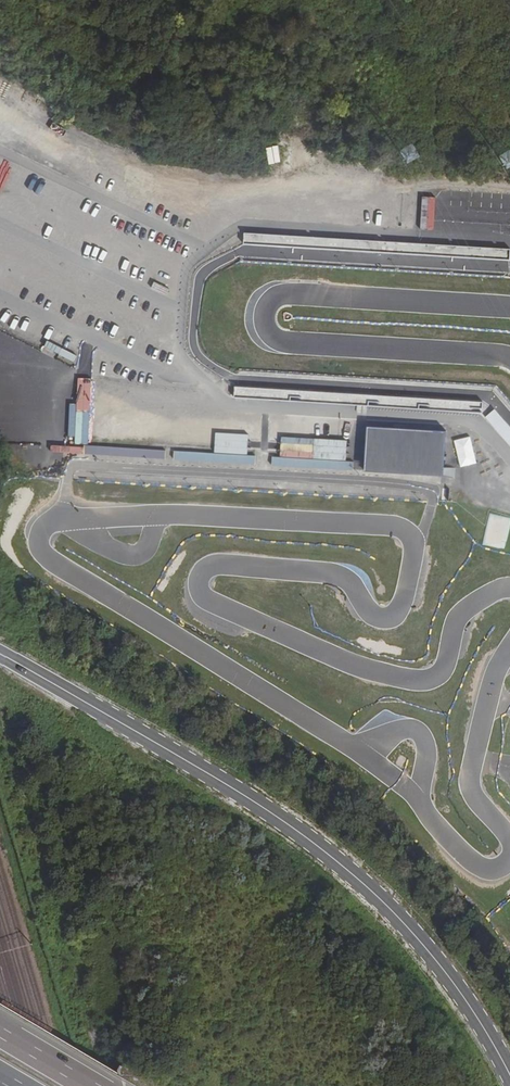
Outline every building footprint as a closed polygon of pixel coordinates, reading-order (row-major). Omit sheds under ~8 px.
[(425,198),(426,209),(437,209),(437,198),(425,198)] [(483,402),(234,387),(233,398),(480,414),(509,447),(509,433),(483,402)] [(363,472),(443,476),(445,432),(366,427),(363,472)] [(87,456),(164,460),(165,452),(87,447),(87,456)] [(273,467),(352,471),(353,463),(273,458),(273,467)]
